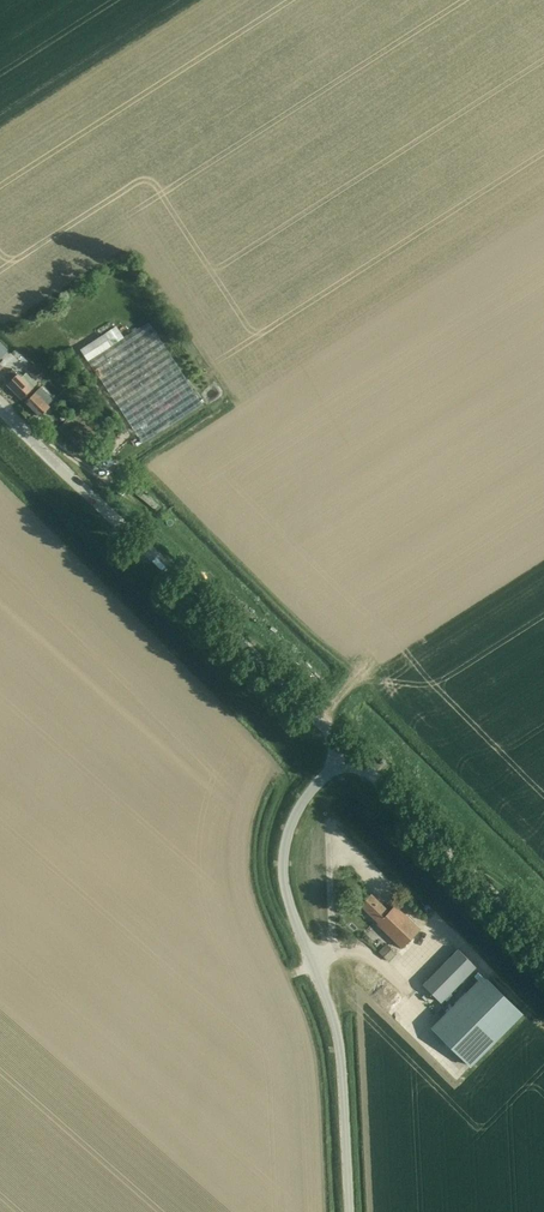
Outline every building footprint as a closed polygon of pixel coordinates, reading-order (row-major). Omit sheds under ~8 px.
[(112,345),(88,361),(142,443),(202,404),(148,322),(113,345),(112,345)] [(81,349),(80,349),(87,361),(88,361),(112,345),(105,333),(81,349)] [(30,369),(29,370),(36,377),(37,377),(42,372),(35,364),(30,369)] [(21,377),(13,369),(6,376),(10,381),(7,384),(22,399),(32,388),(37,383),(26,373),(21,377)] [(40,417),(50,407),(48,405),(53,400),(40,387),(25,402),(40,417)] [(389,910),(372,893),(360,904),(378,921),(376,922),(401,947),(419,929),(395,905),(389,910)] [(387,943),(379,951),(389,962),(397,954),(387,943)] [(441,1002),(476,967),(458,949),(423,984),(441,1002)] [(521,1013),(481,975),(429,1028),(469,1066),(521,1013)]
